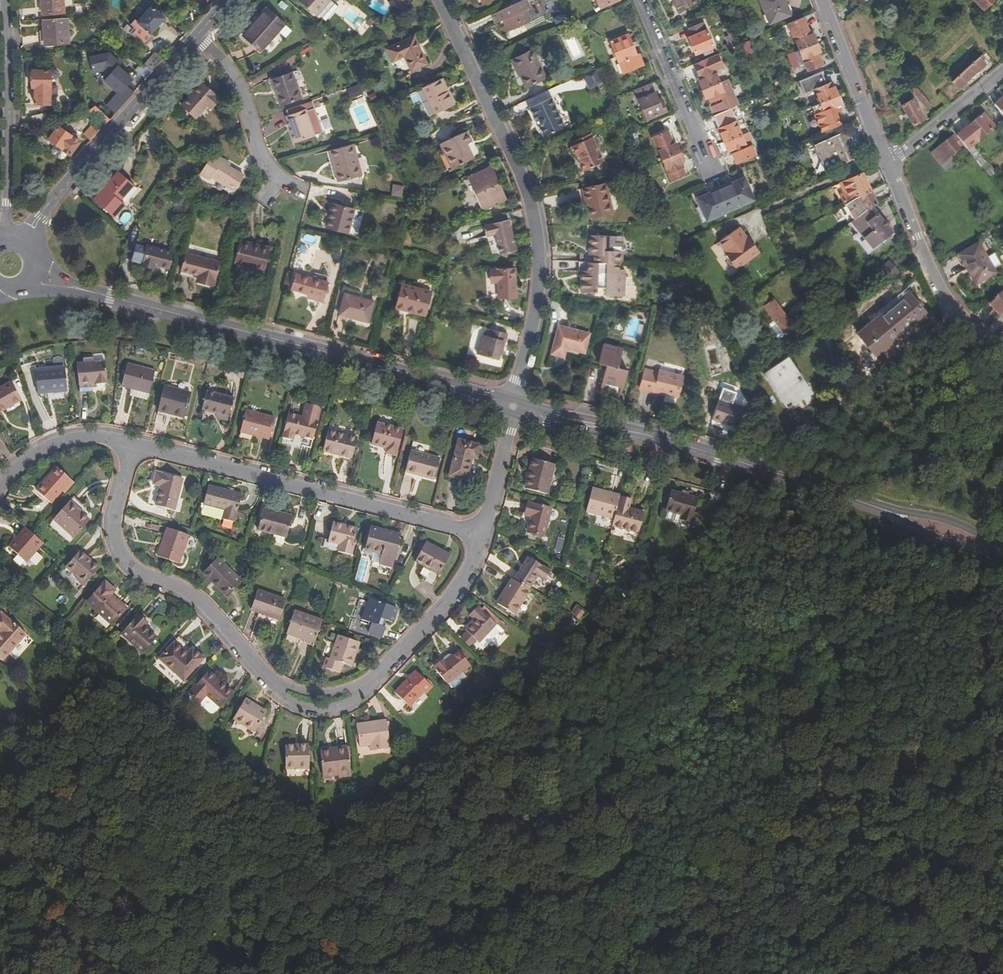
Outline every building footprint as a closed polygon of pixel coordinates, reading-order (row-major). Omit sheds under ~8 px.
[(43,15),(64,13),(63,0),(42,0),(43,15)] [(299,1),(318,17),(320,15),(327,21),(340,7),(333,1),(334,0),(299,0),(299,1)] [(412,5),(410,0),(394,0),(400,11),(412,5)] [(602,8),(620,1),(620,0),(598,0),(602,8)] [(679,11),(696,4),(695,0),(674,0),(679,11)] [(783,1),(782,0),(761,0),(771,24),(791,16),(785,0),(784,0),(783,1)] [(984,10),(995,0),(974,0),(984,10)] [(529,12),(533,10),(530,1),(495,17),(498,26),(507,22),(509,28),(504,30),(507,36),(534,24),(529,12)] [(152,6),(138,22),(151,33),(165,18),(152,6)] [(251,28),(250,27),(243,33),(261,50),(286,23),(267,7),(261,14),(263,16),(251,28)] [(261,14),(250,27),(251,28),(263,16),(261,14)] [(68,18),(44,20),(44,29),(46,44),(69,42),(68,18)] [(799,51),(817,44),(812,31),(809,32),(803,18),(788,25),(794,39),(799,51)] [(696,54),(704,51),(711,48),(714,46),(704,22),(690,28),(693,36),(689,37),(696,54)] [(411,70),(427,63),(414,36),(386,48),(391,61),(404,56),(411,70)] [(619,62),(613,64),(618,78),(644,67),(640,56),(637,57),(629,37),(612,44),(618,58),(619,62)] [(752,53),(749,41),(742,43),(745,55),(752,53)] [(823,58),(817,44),(799,51),(796,52),(804,72),(822,65),(819,59),(823,58)] [(154,71),(164,60),(155,53),(144,65),(154,71)] [(528,90),(548,80),(534,53),(515,62),(528,90)] [(980,56),(952,81),(958,88),(986,63),(980,56)] [(698,62),(687,67),(689,74),(701,69),(698,62)] [(144,65),(141,63),(135,70),(146,80),(154,71),(144,65)] [(702,89),(720,82),(714,69),(700,75),(702,79),(699,81),(702,89)] [(34,88),(35,104),(49,104),(49,70),(32,70),(32,88),(34,88)] [(827,76),(825,71),(815,76),(817,81),(827,76)] [(272,80),(276,89),(278,89),(284,105),(303,98),(294,72),(272,80)] [(585,78),(591,93),(606,86),(600,72),(585,78)] [(423,87),(436,113),(455,104),(443,78),(423,87)] [(731,88),(728,79),(720,82),(702,89),(705,97),(709,96),(711,100),(724,95),(723,91),(731,88)] [(194,92),(189,98),(182,106),(194,116),(206,104),(210,107),(217,98),(201,84),(194,92)] [(661,105),(652,84),(636,91),(649,120),(667,112),(664,104),(661,105)] [(809,108),(820,104),(837,97),(834,88),(831,89),(829,84),(804,95),(809,108)] [(926,97),(917,84),(912,87),(927,108),(932,104),(929,100),(926,97)] [(105,126),(135,92),(124,85),(106,106),(100,102),(95,108),(93,108),(87,115),(98,121),(105,126)] [(278,89),(276,89),(282,106),(284,105),(278,89)] [(992,102),(1002,122),(1002,96),(992,102)] [(841,105),(837,97),(820,104),(825,117),(840,111),(838,106),(841,105)] [(914,124),(924,118),(911,98),(902,104),(914,124)] [(568,129),(554,100),(532,110),(536,120),(539,119),(542,127),(542,128),(546,138),(568,129)] [(711,108),(714,116),(730,109),(727,102),(711,108)] [(287,115),(289,124),(293,123),(294,129),(291,130),(295,141),(314,135),(304,104),(287,110),(288,114),(287,115)] [(713,116),(724,143),(742,136),(739,129),(736,122),(731,109),(730,109),(714,116),(713,116)] [(32,116),(32,124),(47,122),(46,114),(32,116)] [(980,116),(956,136),(964,147),(981,168),(985,164),(971,146),(994,127),(990,122),(987,124),(980,116)] [(736,122),(739,129),(744,127),(741,120),(736,122)] [(105,126),(98,121),(84,137),(91,141),(105,126)] [(49,138),(55,143),(68,153),(70,154),(80,141),(59,125),(49,138)] [(442,143),(454,167),(475,158),(469,144),(474,142),(469,130),(442,143)] [(827,173),(862,158),(850,131),(815,146),(827,173)] [(663,161),(680,153),(677,145),(674,146),(668,133),(654,139),(663,161)] [(753,142),(749,133),(742,136),(724,143),(728,152),(732,150),(738,164),(756,157),(750,143),(753,142)] [(954,134),(931,154),(945,172),(955,164),(950,158),(964,147),(956,136),(954,134)] [(592,136),(581,140),(583,144),(577,147),(574,148),(578,158),(580,157),(587,173),(605,166),(592,136)] [(68,153),(55,143),(51,148),(53,152),(60,158),(63,158),(68,153)] [(329,150),(333,166),(335,165),(339,180),(361,174),(353,144),(329,150)] [(212,153),(200,174),(210,179),(212,176),(227,185),(235,170),(229,166),(230,163),(212,153)] [(680,153),(663,161),(672,181),(686,175),(681,163),(684,162),(680,153)] [(986,165),(982,169),(988,177),(993,173),(986,165)] [(469,177),(485,210),(509,199),(493,166),(469,177)] [(119,201),(133,186),(118,172),(93,200),(113,218),(124,206),(119,201)] [(838,195),(842,206),(856,197),(870,191),(862,174),(838,185),(841,193),(838,195)] [(735,184),(709,195),(698,200),(708,222),(756,201),(746,179),(735,184)] [(709,195),(735,184),(733,181),(720,186),(708,192),(709,195)] [(590,220),(615,215),(609,186),(585,191),(590,220)] [(856,197),(842,206),(854,220),(857,218),(868,208),(873,206),(876,205),(870,191),(856,197)] [(659,196),(662,203),(668,200),(665,194),(659,196)] [(331,218),(329,218),(327,227),(348,232),(354,208),(335,203),(331,218)] [(879,212),(873,206),(868,208),(857,218),(854,220),(851,223),(865,238),(874,231),(882,240),(885,238),(887,240),(891,237),(889,234),(892,232),(877,214),(879,212)] [(497,240),(500,253),(517,250),(511,219),(484,224),(488,242),(497,240)] [(865,238),(851,223),(849,224),(848,225),(861,241),(865,238)] [(760,253),(754,244),(750,246),(746,240),(739,230),(721,243),(728,253),(727,254),(739,270),(760,253)] [(593,253),(592,265),(615,266),(617,239),(590,238),(589,253),(593,253)] [(270,247),(259,245),(258,247),(239,242),(234,263),(255,268),(264,270),(270,247)] [(995,256),(988,259),(979,244),(959,255),(968,270),(970,269),(979,284),(996,274),(993,268),(999,264),(995,256)] [(169,268),(173,252),(147,247),(142,265),(153,268),(154,264),(169,268)] [(198,280),(215,284),(221,261),(187,253),(182,270),(199,275),(198,280)] [(877,273),(887,285),(900,274),(890,262),(877,273)] [(618,266),(615,266),(592,265),(590,265),(589,274),(582,274),(581,295),(597,296),(598,292),(606,292),(605,298),(623,299),(624,273),(618,272),(618,266)] [(498,283),(498,299),(516,299),(515,269),(489,270),(490,283),(498,283)] [(309,294),(326,299),(330,282),(295,273),(291,290),(309,294)] [(395,307),(425,315),(432,292),(401,284),(395,307)] [(1002,313),(1002,291),(989,302),(1000,316),(1002,313)] [(324,303),(326,299),(309,294),(308,299),(324,303)] [(339,316),(368,323),(374,302),(345,294),(339,316)] [(904,294),(855,337),(876,361),(926,318),(904,294)] [(766,308),(787,336),(795,329),(774,302),(766,308)] [(566,348),(583,352),(588,334),(557,326),(550,354),(563,357),(566,348)] [(502,353),(507,336),(488,331),(486,338),(480,337),(475,355),(497,361),(499,352),(502,353)] [(606,365),(603,378),(625,384),(629,369),(619,367),(623,349),(604,344),(599,363),(606,365)] [(764,374),(787,409),(809,394),(787,359),(764,374)] [(94,384),(94,386),(106,385),(104,362),(76,365),(78,386),(94,384)] [(121,387),(149,393),(154,371),(126,364),(121,387)] [(48,392),(48,393),(66,392),(64,368),(35,371),(38,393),(48,392)] [(679,400),(685,379),(662,372),(661,374),(647,370),(642,388),(679,400)] [(624,389),(625,384),(603,378),(602,383),(624,389)] [(21,401),(11,383),(0,389),(0,411),(4,409),(4,411),(21,401)] [(157,410),(184,417),(191,393),(163,386),(157,410)] [(202,409),(219,414),(218,418),(227,421),(233,397),(206,391),(202,409)] [(712,422),(739,432),(745,412),(720,402),(712,422)] [(239,432),(268,440),(274,419),(244,411),(239,432)] [(293,440),(294,435),(312,439),(317,421),(288,413),(282,438),(293,440)] [(371,444),(386,449),(385,453),(396,456),(403,429),(376,423),(371,444)] [(329,430),(323,450),(353,458),(358,438),(329,430)] [(459,439),(450,475),(467,480),(473,457),(478,458),(482,445),(459,439)] [(405,472),(434,480),(439,459),(410,451),(405,472)] [(533,458),(529,473),(532,473),(528,489),(548,494),(555,464),(533,458)] [(51,505),(72,481),(57,468),(36,491),(51,505)] [(160,487),(155,505),(175,510),(183,479),(156,473),(153,485),(160,487)] [(241,495),(208,486),(203,505),(201,504),(200,509),(202,509),(201,515),(222,519),(222,520),(235,523),(241,495)] [(586,511),(615,519),(618,505),(621,495),(592,488),(586,511)] [(700,497),(671,490),(666,510),(684,515),(683,519),(693,522),(700,497)] [(528,532),(545,536),(551,508),(528,503),(525,515),(531,517),(528,532)] [(73,541),(88,523),(67,505),(52,522),(73,541)] [(615,519),(613,527),(639,533),(645,512),(618,505),(615,519)] [(260,531),(287,538),(294,517),(265,509),(260,531)] [(340,553),(352,555),(358,529),(334,524),(330,542),(342,545),(340,553)] [(372,528),(367,549),(384,553),(381,564),(395,567),(403,536),(372,528)] [(159,558),(181,565),(191,536),(169,529),(159,558)] [(26,562),(34,554),(42,546),(32,536),(26,530),(8,549),(24,564),(26,562)] [(427,543),(417,563),(426,568),(422,576),(429,579),(432,571),(441,575),(451,556),(427,543)] [(34,554),(26,562),(32,567),(40,559),(34,554)] [(87,565),(89,563),(80,554),(65,570),(78,581),(75,583),(84,591),(98,575),(87,565)] [(529,557),(514,580),(529,591),(539,577),(546,581),(551,572),(529,557)] [(228,596),(243,580),(219,558),(204,574),(228,596)] [(516,616),(531,592),(529,591),(514,580),(512,579),(504,592),(505,593),(497,605),(516,616)] [(114,627),(129,612),(114,597),(118,593),(109,584),(90,603),(114,627)] [(253,610),(280,619),(287,597),(260,588),(253,610)] [(389,629),(386,628),(380,626),(383,618),(389,620),(395,622),(400,608),(388,604),(388,605),(383,604),(383,603),(371,599),(364,621),(374,624),(371,634),(385,639),(389,629)] [(289,629),(318,639),(323,625),(326,616),(298,605),(289,629)] [(478,606),(470,614),(476,620),(466,630),(467,631),(478,642),(480,643),(486,637),(492,643),(493,644),(494,644),(508,628),(493,614),(490,617),(483,611),(478,606)] [(486,608),(483,611),(490,617),(493,614),(486,608)] [(0,637),(0,657),(4,661),(27,633),(14,622),(13,622),(2,613),(0,615),(0,630),(3,633),(0,637)] [(139,617),(122,636),(144,655),(157,640),(145,629),(149,625),(139,617)] [(380,626),(386,628),(389,620),(383,618),(380,626)] [(360,631),(371,634),(374,624),(364,621),(360,631)] [(460,638),(471,649),(478,642),(467,631),(460,638)] [(486,637),(480,643),(486,649),(492,643),(486,637)] [(354,668),(357,657),(354,656),(358,643),(339,638),(331,662),(328,660),(325,670),(342,675),(345,666),(354,668)] [(205,660),(196,653),(191,658),(175,645),(161,661),(186,683),(205,660)] [(454,656),(447,661),(445,658),(436,665),(439,668),(438,669),(449,683),(450,682),(454,686),(457,687),(462,683),(463,680),(468,676),(464,671),(472,665),(461,650),(454,656)] [(426,693),(432,686),(416,670),(396,691),(410,704),(423,691),(426,693)] [(216,683),(217,681),(208,673),(206,676),(216,683)] [(232,694),(217,681),(216,683),(206,676),(189,696),(199,705),(207,697),(221,709),(232,694)] [(258,733),(269,713),(246,701),(235,720),(258,733)] [(371,753),(391,750),(387,721),(357,725),(360,748),(371,747),(371,753)] [(287,747),(287,769),(310,769),(310,745),(302,745),(302,747),(287,747)] [(339,773),(340,778),(351,777),(347,746),(338,747),(339,750),(321,752),(322,762),(321,762),(323,775),(339,773)]
